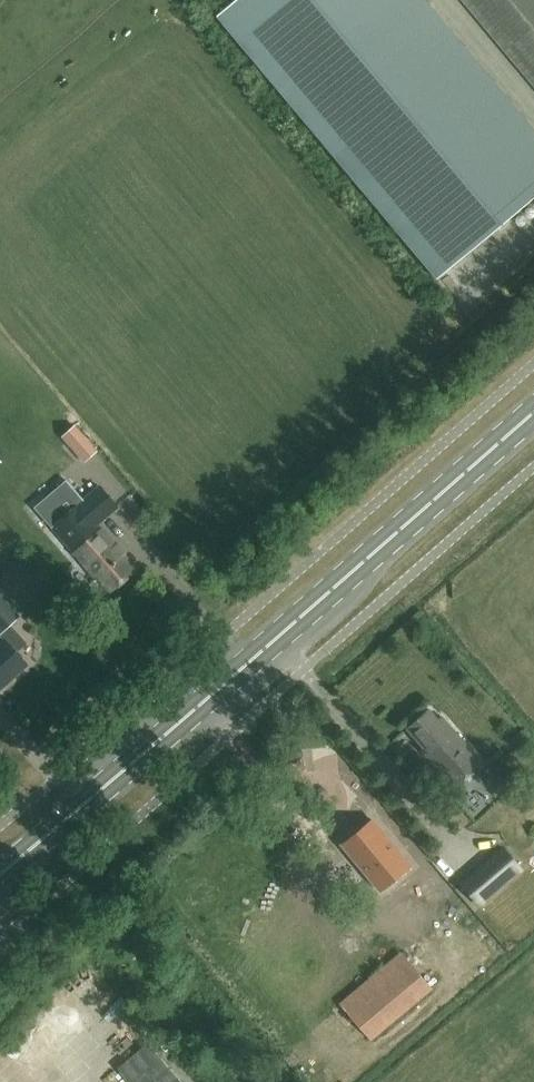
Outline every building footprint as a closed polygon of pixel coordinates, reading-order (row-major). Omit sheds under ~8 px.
[(533,196),(533,133),(423,0),(237,0),(217,16),(218,17),(219,17),(436,276),(435,276),(436,278),(533,196)] [(533,87),(533,0),(461,0),(533,87)] [(76,426),(64,436),(86,461),(98,450),(76,426)] [(69,510),(97,487),(87,475),(59,497),(69,510)] [(104,489),(71,520),(88,539),(121,508),(104,489)] [(111,590),(135,569),(101,529),(74,552),(97,578),(99,576),(111,590)] [(27,664),(16,652),(27,643),(10,624),(20,616),(0,594),(0,636),(4,640),(0,643),(0,688),(27,664)] [(456,796),(485,770),(442,721),(439,724),(430,714),(407,734),(423,751),(421,753),(433,767),(431,768),(456,796)] [(410,866),(371,820),(342,845),(380,891),(410,866)] [(486,864),(463,884),(478,902),(502,882),(520,866),(505,848),(486,864)] [(433,887),(441,897),(459,882),(452,873),(433,887)] [(344,1008),(375,1044),(433,995),(403,959),(344,1008)] [(147,1042),(117,1068),(129,1081),(181,1081),(147,1042)]
